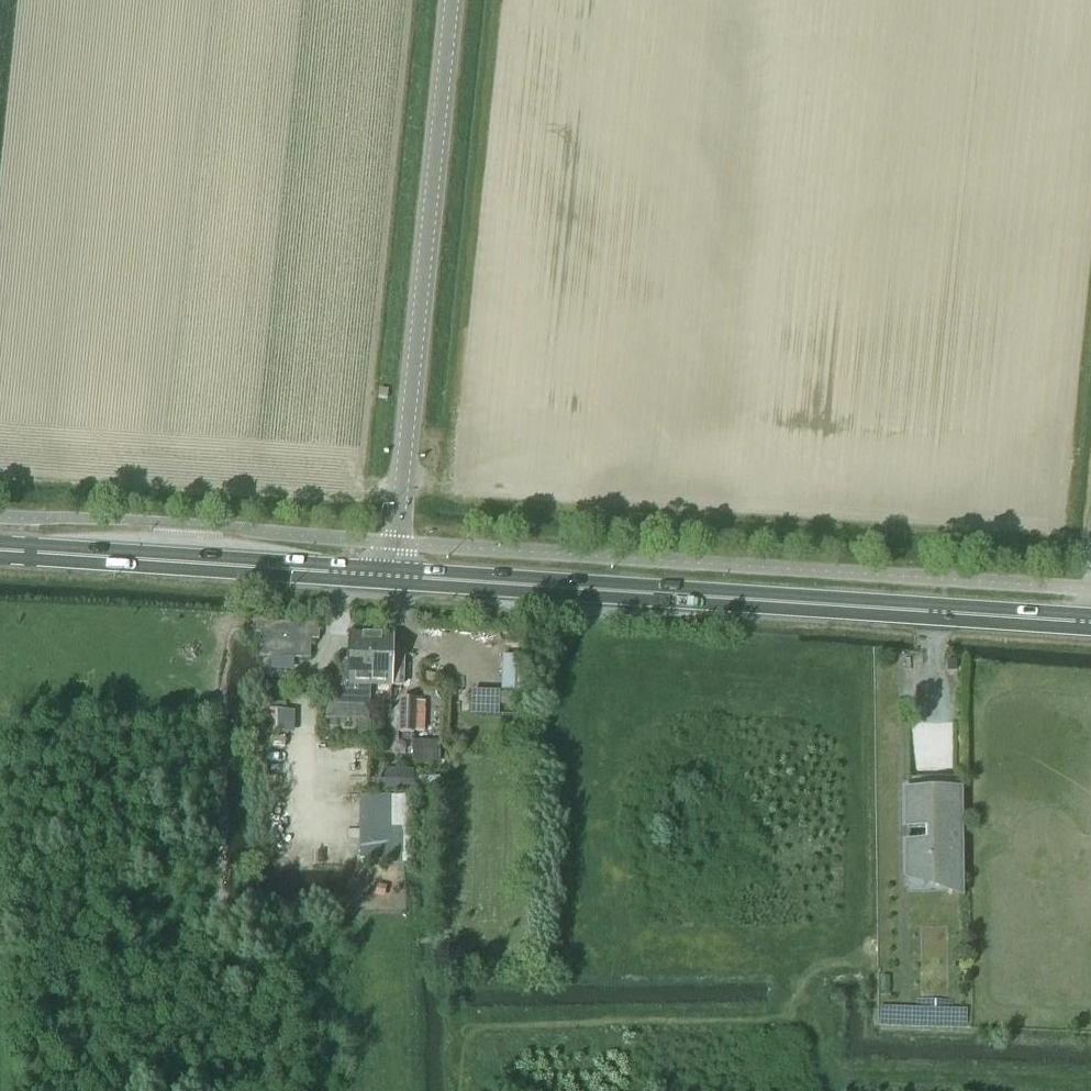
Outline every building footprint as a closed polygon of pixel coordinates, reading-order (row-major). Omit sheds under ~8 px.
[(253,617),(252,635),(260,635),(259,658),(309,660),(310,641),(294,640),(295,624),(270,623),(270,617),(256,617),(253,617)] [(390,654),(391,638),(349,636),(348,663),(337,663),(336,682),(336,706),(368,707),(369,687),(389,688),(389,686),(401,687),(401,655),(390,654)] [(500,700),(500,705),(512,705),(512,694),(500,694),(500,700)] [(397,734),(413,734),(414,700),(397,699),(397,734)] [(439,763),(439,744),(412,743),(412,762),(439,763)] [(411,772),(383,771),(383,790),(411,791),(411,788),(411,777),(411,772)] [(417,777),(417,788),(437,788),(437,777),(417,777)] [(904,790),(904,826),(927,826),(927,840),(904,840),(904,878),(908,879),(908,891),(945,891),(964,897),(963,790),(904,790)] [(384,857),(408,857),(409,797),(386,797),(384,857)]
